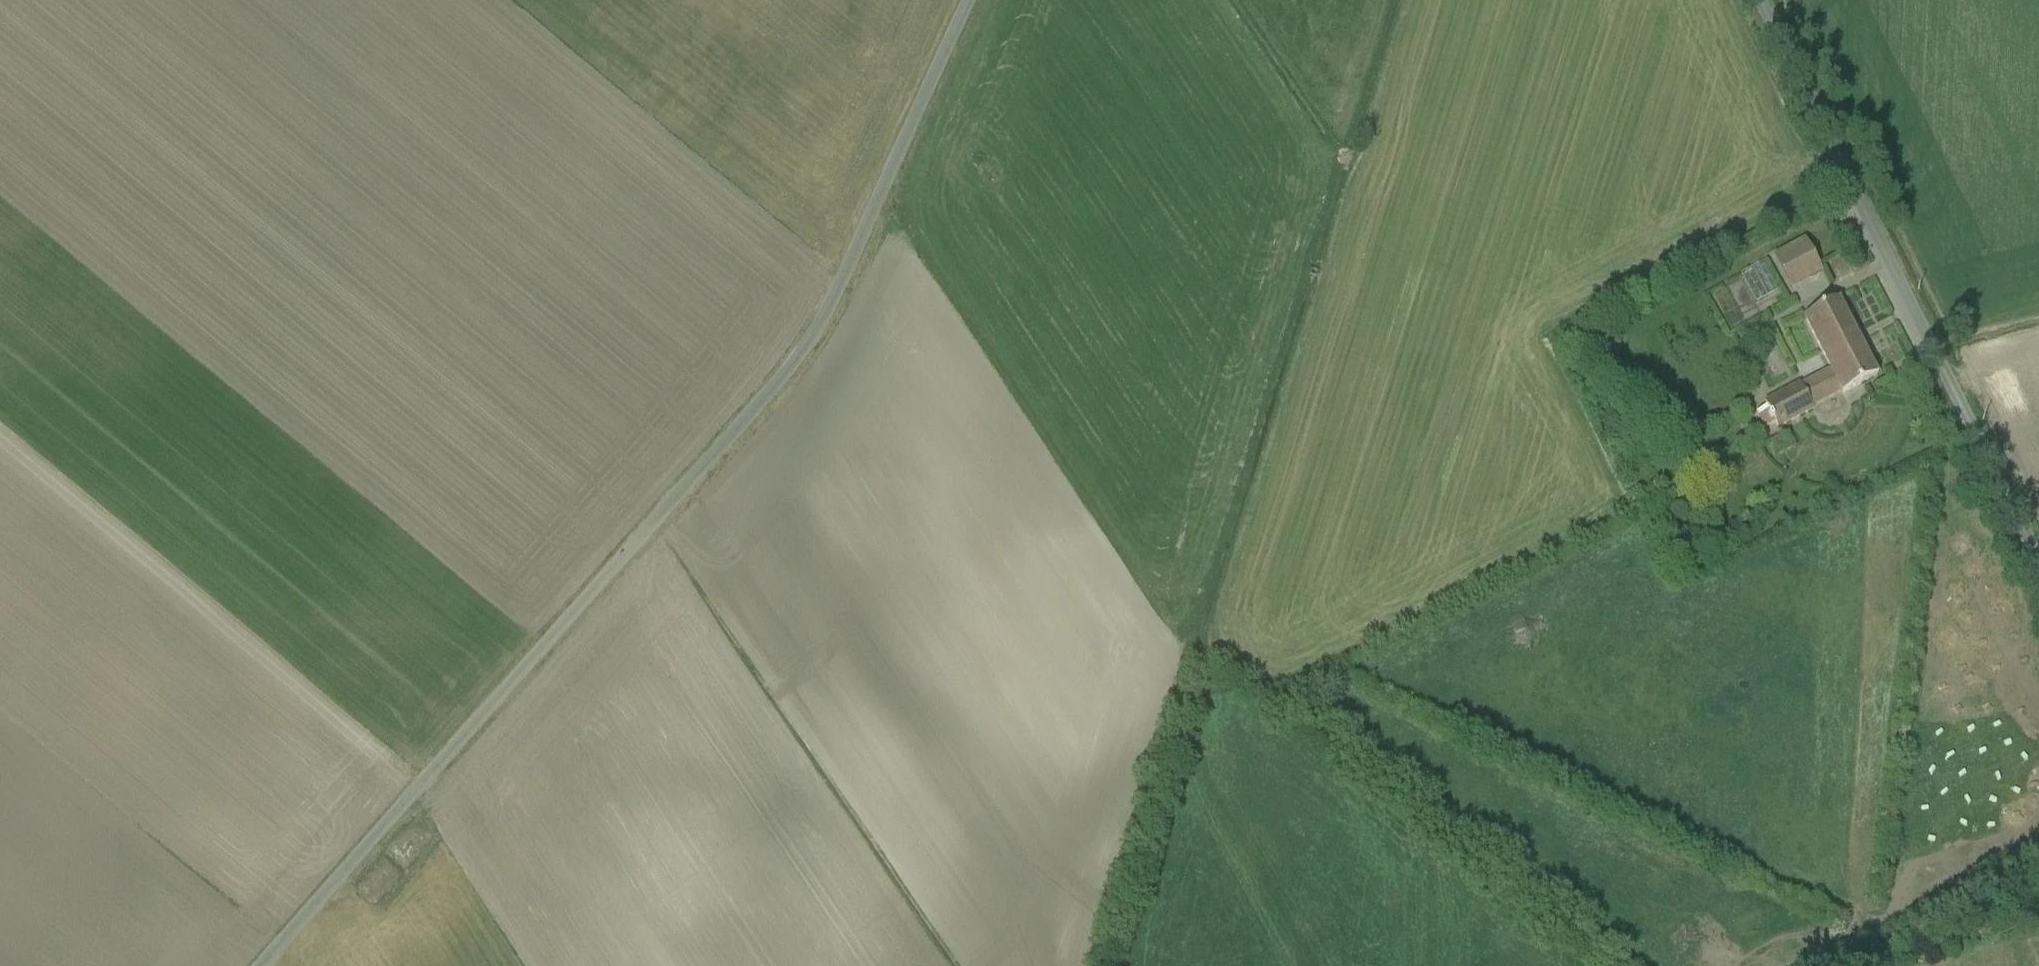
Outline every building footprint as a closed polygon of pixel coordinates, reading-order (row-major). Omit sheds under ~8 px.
[(1788,292),(1817,279),(1800,241),(1771,254),(1788,292)] [(1776,426),(1875,380),(1839,301),(1799,319),(1824,374),(1764,401),(1776,426)]
